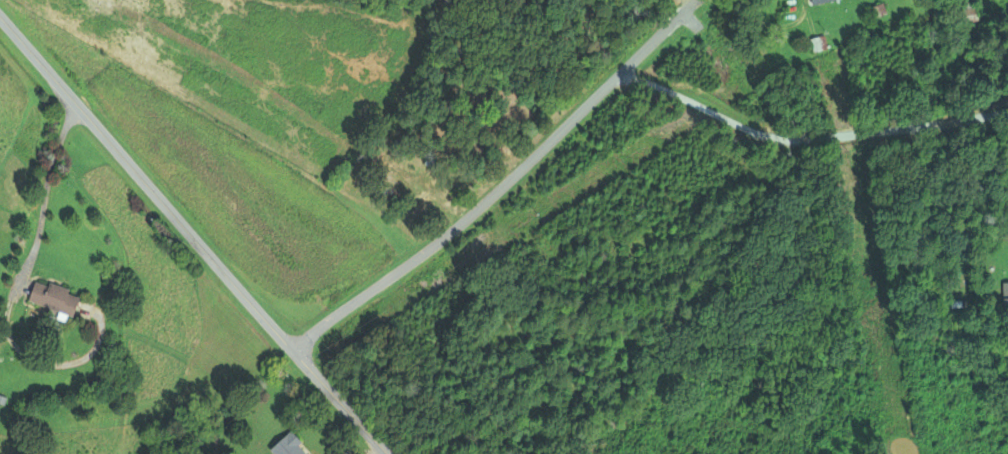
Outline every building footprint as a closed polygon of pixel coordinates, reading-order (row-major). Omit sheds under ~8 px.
[(811,39),(813,52),(827,49),(825,37),(811,39)] [(23,301),(68,315),(75,293),(30,279),(23,301)] [(267,450),(271,453),(306,453),(286,432),(267,450)]
